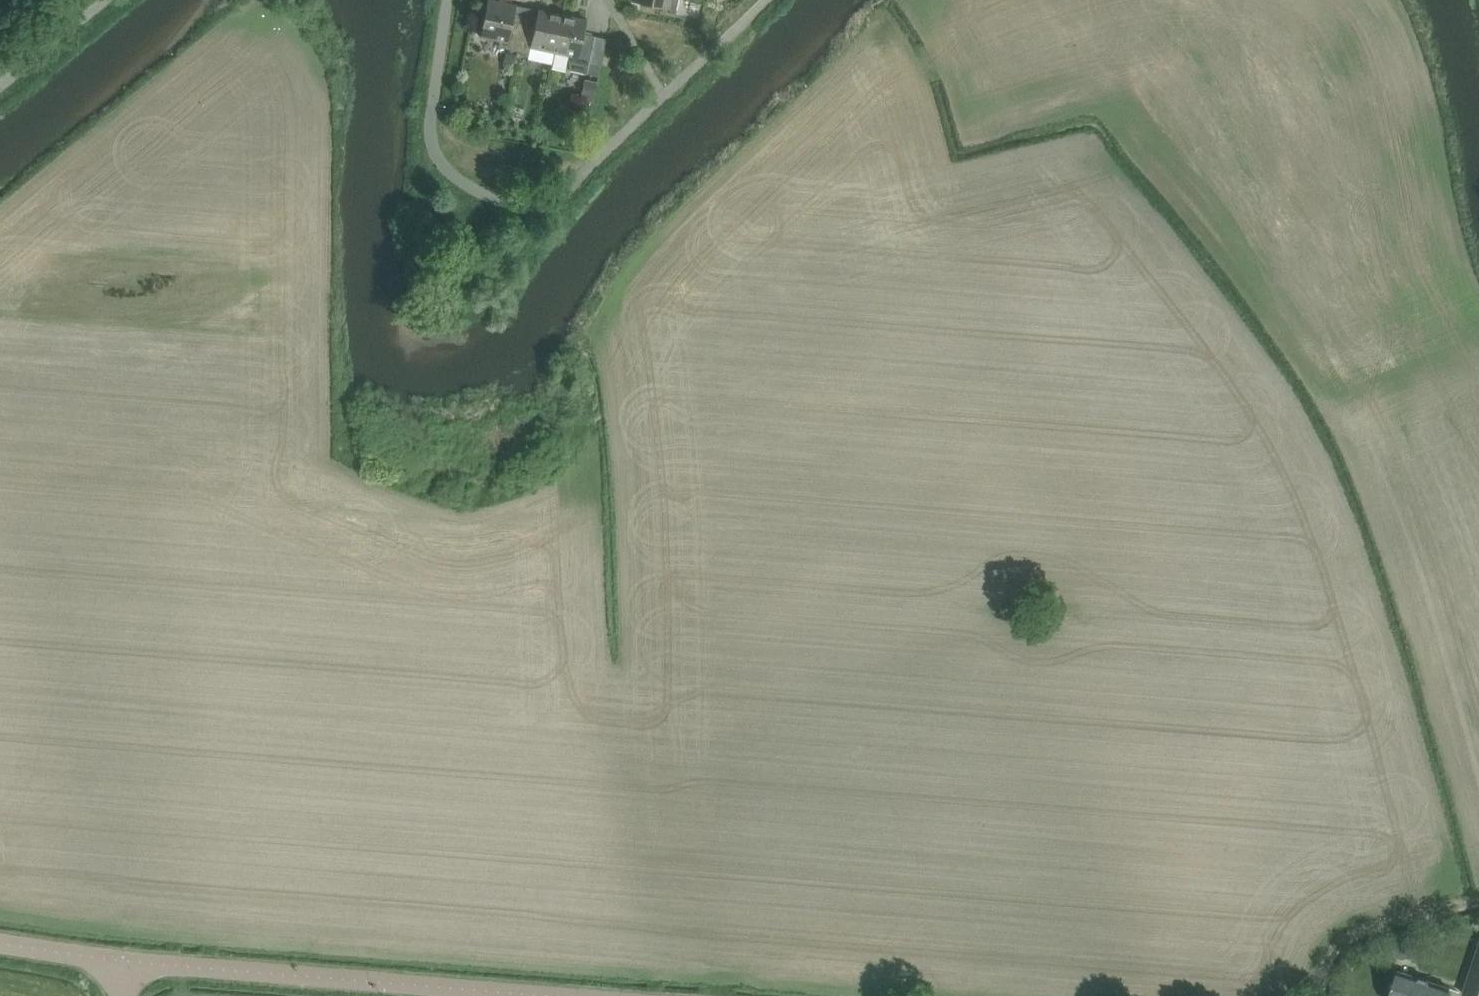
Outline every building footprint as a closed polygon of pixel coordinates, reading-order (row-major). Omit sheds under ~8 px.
[(521,27),(511,24),(516,4),(496,0),(487,0),(480,35),(498,40),(499,46),(517,50),(521,27)] [(631,0),(669,9),(675,10),(678,0),(632,0),(631,0)] [(553,52),(561,14),(538,9),(534,29),(521,27),(517,50),(529,53),(530,47),(553,52)] [(594,36),(583,33),(586,20),(561,14),(553,52),(569,55),(570,70),(587,73),(594,36)] [(1463,994),(1470,995),(1478,995),(1478,946),(1463,994)] [(1450,988),(1397,970),(1388,995),(1447,995),(1450,988)]
